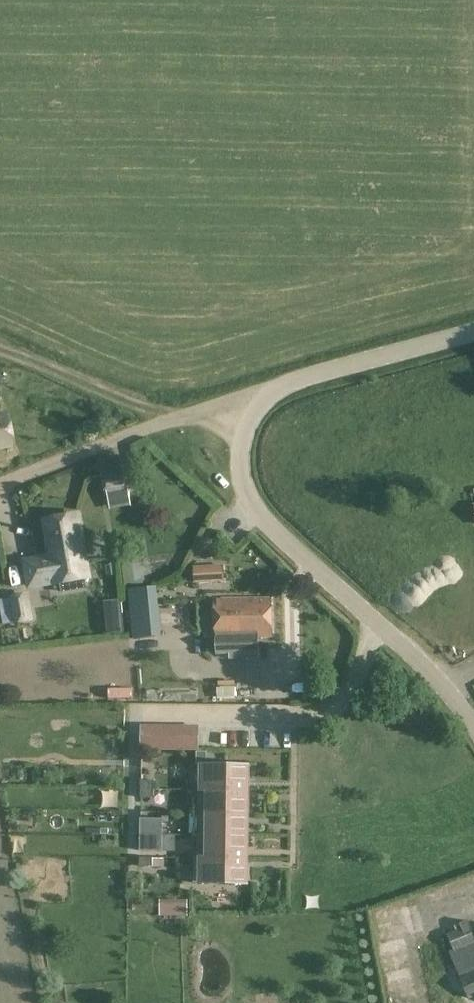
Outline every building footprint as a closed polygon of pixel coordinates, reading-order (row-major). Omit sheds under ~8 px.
[(13,448),(7,415),(0,416),(0,450),(13,448)] [(131,489),(128,470),(102,475),(106,497),(110,496),(111,506),(130,503),(128,489),(131,489)] [(77,515),(45,521),(51,554),(67,551),(69,564),(86,561),(77,515)] [(51,554),(52,558),(27,562),(31,586),(57,581),(58,583),(88,578),(86,561),(69,564),(67,551),(51,554)] [(147,583),(143,557),(123,560),(126,585),(147,583)] [(225,565),(195,567),(197,582),(226,581),(225,565)] [(161,635),(157,587),(128,590),(133,638),(161,635)] [(34,616),(30,590),(10,594),(14,619),(34,616)] [(272,598),(216,600),(217,639),(273,637),(272,598)] [(107,613),(123,611),(122,599),(106,601),(107,613)] [(211,656),(227,651),(223,639),(207,645),(211,656)] [(198,789),(244,790),(244,780),(246,780),(246,765),(205,764),(205,789),(198,788),(198,789)] [(79,787),(87,784),(85,778),(77,780),(79,787)] [(154,780),(141,780),(141,789),(154,789),(154,780)] [(154,789),(141,789),(141,798),(154,798),(154,789)] [(244,790),(198,789),(198,812),(245,813),(245,800),(243,800),(244,790)] [(245,814),(245,813),(198,812),(198,835),(245,836),(245,835),(243,835),(243,814),(245,814)] [(163,818),(141,818),(140,834),(163,835),(163,818)] [(10,821),(9,831),(18,831),(18,821),(10,821)] [(163,835),(140,834),(140,851),(163,851),(163,835)] [(245,848),(245,836),(198,835),(198,857),(194,857),(194,858),(243,858),(243,848),(245,848)] [(140,866),(153,866),(154,857),(140,857),(140,866)] [(243,858),(194,858),(194,883),(244,884),(245,869),(243,869),(243,858)] [(170,913),(186,914),(186,904),(170,904),(170,912),(170,913)] [(456,931),(447,935),(449,939),(446,940),(451,951),(470,999),(473,997),(473,935),(468,921),(455,927),(456,931)]
